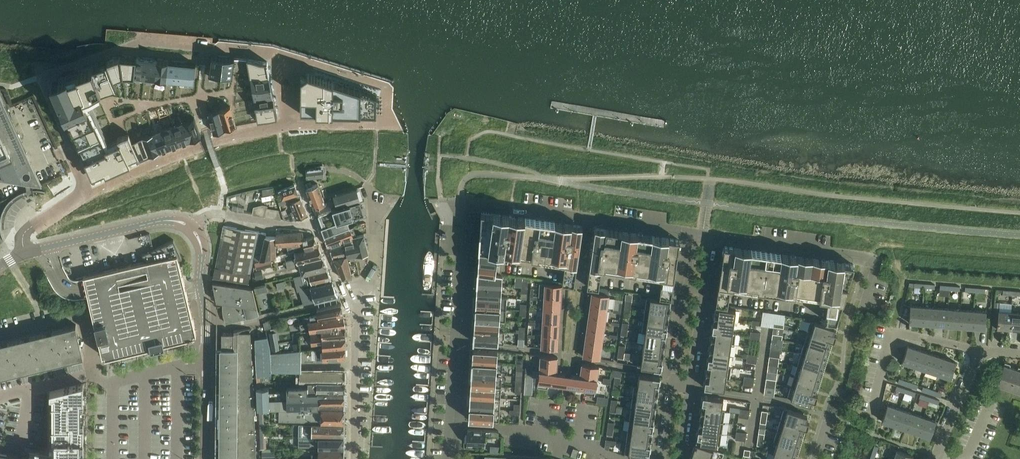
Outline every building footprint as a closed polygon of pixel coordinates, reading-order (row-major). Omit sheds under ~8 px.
[(201,136),(195,117),(132,139),(128,131),(107,141),(88,97),(116,87),(114,81),(123,78),(196,86),(199,65),(120,56),(50,82),(94,179),(149,154),(201,136)] [(230,106),(208,113),(213,132),(236,124),(277,117),(268,62),(211,56),(210,76),(233,78),(234,59),(247,60),(250,79),(256,110),(232,113),(230,106)] [(381,96),(307,73),(300,112),(381,115),(381,96)] [(9,179),(42,185),(34,168),(2,97),(0,97),(0,117),(13,147),(14,147),(9,150),(11,153),(0,158),(0,178),(9,179)] [(11,153),(9,150),(14,147),(13,147),(0,117),(0,158),(11,153)] [(306,169),(307,177),(322,176),(322,168),(306,169)] [(282,199),(298,194),(294,184),(279,190),(282,199)] [(307,189),(314,207),(315,207),(325,203),(318,184),(307,189)] [(330,211),(318,215),(318,216),(323,227),(321,228),(325,237),(344,230),(353,226),(350,218),(364,212),(360,201),(356,189),(333,196),(337,208),(330,211)] [(289,203),(290,203),(293,211),(287,213),(286,214),(283,215),(284,220),(291,221),(296,219),(307,215),(301,199),(299,195),(288,198),(288,199),(279,202),(281,209),(284,208),(283,204),(286,204),(289,203)] [(325,203),(315,207),(315,208),(318,215),(330,211),(329,208),(327,203),(325,203)] [(254,208),(253,214),(281,219),(278,210),(267,208),(267,206),(262,205),(254,208)] [(481,212),(477,272),(502,274),(502,263),(497,263),(498,253),(503,253),(507,253),(507,251),(532,255),(531,257),(538,258),(538,256),(562,259),(567,224),(481,212)] [(567,224),(562,259),(562,261),(565,261),(564,268),(562,283),(574,284),(576,270),(582,226),(567,224)] [(223,226),(213,278),(248,284),(250,274),(251,274),(254,259),(261,261),(261,259),(285,253),(285,250),(286,250),(285,245),(287,245),(289,252),(304,248),(305,249),(318,245),(314,236),(303,239),(303,233),(276,234),(276,235),(274,234),(274,236),(265,237),(266,234),(223,226)] [(595,228),(587,286),(599,288),(602,267),(604,267),(605,265),(610,230),(595,228)] [(343,242),(344,245),(352,242),(352,243),(351,237),(350,234),(346,235),(344,230),(325,237),(328,248),(330,247),(343,242)] [(610,230),(605,265),(629,268),(629,270),(635,271),(636,269),(660,273),(665,238),(610,230)] [(354,244),(357,256),(368,254),(364,234),(351,237),(352,243),(354,244)] [(665,238),(660,273),(660,275),(662,275),(661,283),(659,297),(671,298),(673,284),(679,240),(665,238)] [(145,262),(83,277),(85,286),(101,352),(102,355),(105,354),(106,357),(106,358),(108,357),(118,354),(118,355),(120,354),(119,354),(121,354),(123,354),(123,353),(133,351),(134,351),(136,350),(138,350),(137,350),(147,347),(147,348),(149,347),(151,347),(152,346),(157,345),(162,344),(164,344),(164,343),(180,339),(180,340),(182,339),(192,337),(194,336),(193,333),(196,332),(195,329),(187,295),(179,259),(182,258),(174,240),(142,255),(145,262)] [(344,245),(347,256),(347,258),(357,256),(354,244),(352,243),(352,242),(344,245)] [(294,256),(295,260),(295,261),(298,260),(298,263),(323,256),(321,253),(318,245),(318,246),(318,245),(305,249),(294,252),(295,255),(294,256)] [(330,249),(334,258),(347,256),(344,245),(330,249)] [(717,291),(716,304),(727,306),(729,293),(730,285),(733,285),(733,283),(738,248),(724,246),(717,291)] [(836,322),(840,309),(854,265),(738,248),(733,283),(758,287),(757,289),(764,290),(764,288),(789,291),(788,293),(795,294),(795,292),(820,295),(819,298),(828,299),(827,307),(825,320),(836,322)] [(300,267),(302,274),(305,274),(327,269),(323,256),(298,263),(298,260),(295,261),(295,260),(286,262),(288,270),(300,267)] [(343,279),(352,277),(347,258),(347,256),(334,258),(343,279)] [(261,261),(254,262),(256,270),(272,266),(271,258),(261,261)] [(303,286),(312,284),(331,279),(327,269),(305,274),(302,274),(301,275),(303,286)] [(262,270),(254,272),(256,279),(263,277),(262,270)] [(477,272),(477,284),(503,286),(504,274),(502,274),(477,272)] [(301,275),(294,276),(297,290),(299,290),(304,304),(306,304),(315,301),(315,302),(338,296),(332,281),(304,288),(303,286),(301,275)] [(284,281),(276,283),(278,289),(286,287),(284,281)] [(244,318),(259,315),(253,288),(213,282),(216,296),(215,300),(216,300),(217,301),(218,302),(218,300),(223,301),(223,304),(223,307),(223,312),(224,316),(225,320),(226,323),(227,323),(226,321),(229,321),(229,322),(243,319),(243,318),(244,317),(244,318)] [(265,284),(255,286),(256,292),(256,293),(267,291),(267,290),(265,284)] [(477,284),(476,295),(502,297),(503,286),(477,284)] [(544,297),(561,298),(562,285),(540,284),(539,297),(544,297)] [(592,293),(590,306),(607,308),(609,295),(592,293)] [(476,295),(475,307),(507,309),(508,297),(502,297),(476,295)] [(544,297),(543,310),(561,311),(561,298),(544,297)] [(647,297),(645,309),(669,312),(670,312),(671,307),(670,307),(670,306),(669,305),(670,300),(647,297)] [(318,315),(315,315),(303,318),(304,323),(344,316),(342,303),(317,310),(318,315)] [(910,305),(908,323),(909,323),(921,324),(922,306),(910,305)] [(590,306),(588,318),(605,321),(607,311),(607,308),(590,306)] [(922,306),(921,324),(934,325),(936,307),(922,306)] [(475,307),(474,319),(500,321),(506,321),(507,309),(475,307)] [(713,318),(714,318),(714,319),(733,322),(734,322),(736,310),(716,307),(715,312),(714,313),(713,313),(713,318)] [(936,307),(934,325),(946,326),(948,308),(936,307)] [(948,308),(946,326),(959,327),(961,309),(948,308)] [(645,309),(644,320),(667,324),(667,323),(668,323),(669,318),(668,318),(668,317),(667,317),(668,313),(669,313),(669,312),(645,309)] [(961,309),(959,327),(972,328),(973,310),(961,309)] [(543,310),(542,322),(560,323),(561,311),(543,310)] [(973,310),(972,328),(985,329),(986,312),(986,311),(973,310)] [(997,328),(1010,329),(1011,312),(998,311),(997,328)] [(1010,329),(1019,330),(1019,313),(1011,312),(1010,329)] [(310,331),(345,326),(344,316),(304,323),(298,324),(300,333),(310,331)] [(588,318),(586,331),(604,333),(605,321),(588,318)] [(474,319),(474,329),(499,331),(500,321),(474,319)] [(711,329),(712,329),(712,330),(736,333),(732,332),(734,322),(733,322),(714,319),(714,320),(714,323),(713,323),(713,325),(712,325),(711,329)] [(644,320),(642,332),(666,335),(666,334),(667,334),(667,330),(667,328),(666,328),(666,324),(667,324),(644,320)] [(808,332),(831,340),(834,341),(834,340),(836,334),(835,333),(833,333),(834,328),(811,320),(808,332)] [(542,322),(542,335),(559,336),(560,323),(542,322)] [(48,366),(84,357),(81,347),(83,347),(84,340),(83,340),(80,341),(76,325),(0,343),(0,377),(48,366)] [(310,334),(310,335),(321,335),(321,338),(342,336),(345,335),(346,326),(345,326),(310,331),(310,334)] [(217,414),(216,414),(216,415),(217,415),(217,424),(216,424),(216,425),(217,425),(217,435),(216,435),(216,436),(217,436),(216,446),(216,447),(216,458),(257,458),(256,452),(250,333),(234,333),(234,331),(250,329),(234,331),(234,333),(222,333),(222,349),(216,349),(216,350),(217,350),(217,360),(216,360),(216,361),(217,361),(217,371),(216,371),(216,372),(217,372),(217,381),(216,381),(216,382),(217,382),(217,392),(216,392),(216,393),(217,393),(217,403),(216,403),(216,404),(217,404),(217,414)] [(474,329),(473,342),(504,344),(505,331),(499,331),(474,329)] [(710,340),(711,340),(710,341),(734,345),(736,333),(712,330),(712,331),(713,331),(712,335),(711,334),(711,336),(710,336),(710,340)] [(586,331),(585,343),(601,346),(602,346),(604,333),(586,331)] [(277,332),(270,333),(271,342),(272,349),(273,351),(280,350),(277,332)] [(645,333),(644,343),(664,346),(664,345),(665,346),(666,341),(665,341),(665,339),(664,339),(665,336),(666,336),(666,335),(642,332),(645,333)] [(808,332),(804,342),(827,350),(831,340),(808,332)] [(773,334),(771,342),(781,344),(783,335),(773,334)] [(322,345),(322,349),(345,347),(345,337),(342,338),(342,336),(321,338),(321,335),(310,335),(311,346),(322,345)] [(542,335),(541,348),(558,349),(559,336),(542,335)] [(300,371),(301,371),(301,370),(301,361),(300,351),(270,354),(270,348),(267,336),(255,339),(256,377),(260,377),(271,376),(271,371),(300,371)] [(708,352),(709,352),(709,353),(729,356),(731,345),(734,345),(710,341),(710,342),(711,342),(711,346),(710,346),(710,347),(709,347),(708,352)] [(804,342),(801,353),(824,360),(827,350),(804,342)] [(583,356),(600,359),(602,346),(601,346),(585,343),(583,356)] [(644,343),(642,354),(642,355),(663,358),(663,357),(664,357),(664,352),(663,352),(664,351),(663,351),(663,347),(664,347),(664,346),(644,343)] [(902,362),(914,366),(919,350),(907,346),(902,362)] [(317,360),(321,359),(323,359),(345,357),(345,347),(322,349),(316,350),(317,360)] [(897,348),(895,355),(903,358),(905,351),(897,348)] [(472,350),(472,361),(497,362),(497,351),(472,350)] [(919,350),(914,366),(926,370),(930,354),(919,350)] [(706,363),(707,363),(707,364),(731,367),(731,366),(728,366),(729,356),(709,353),(710,353),(709,357),(708,357),(708,359),(707,358),(706,363)] [(801,353),(798,364),(821,371),(823,365),(824,361),(824,360),(801,353)] [(639,354),(637,366),(654,368),(661,370),(661,368),(662,368),(663,364),(662,363),(662,362),(661,362),(662,358),(663,358),(642,355),(642,354),(639,354)] [(930,354),(926,370),(938,374),(943,358),(930,354)] [(549,382),(564,385),(565,375),(557,373),(558,357),(540,356),(539,371),(539,377),(537,387),(548,388),(549,382)] [(769,356),(768,365),(778,366),(779,358),(769,356)] [(943,358),(938,374),(950,378),(955,362),(943,358)] [(472,361),(471,373),(502,375),(503,363),(497,362),(472,361)] [(571,375),(570,385),(585,388),(584,394),(595,395),(599,367),(582,364),(580,377),(571,375)] [(705,374),(706,374),(706,375),(729,379),(731,367),(707,364),(707,365),(708,365),(707,369),(707,368),(706,370),(705,370),(705,374)] [(794,375),(817,382),(820,373),(821,371),(798,364),(794,375)] [(1004,364),(1003,365),(998,382),(1019,389),(1019,370),(1004,364)] [(299,382),(308,382),(345,382),(345,371),(301,370),(301,371),(300,371),(299,382)] [(471,373),(470,384),(501,386),(502,375),(471,373)] [(639,374),(638,386),(658,389),(658,388),(657,388),(658,385),(659,385),(659,383),(660,383),(660,379),(660,377),(652,376),(639,374)] [(703,385),(704,386),(704,387),(711,388),(724,390),(726,379),(729,379),(706,375),(706,376),(706,380),(705,380),(705,381),(704,381),(703,385)] [(791,385),(791,386),(814,393),(817,382),(794,375),(791,385)] [(766,379),(765,387),(775,388),(776,380),(766,379)] [(320,393),(320,392),(321,390),(345,391),(345,382),(308,382),(308,387),(308,393),(320,393)] [(29,458),(83,458),(83,453),(79,453),(79,440),(84,440),(83,384),(50,392),(50,396),(56,396),(56,458),(30,453),(29,458)] [(470,384),(470,396),(501,398),(501,386),(470,384)] [(257,409),(263,409),(279,409),(321,409),(321,407),(345,407),(345,397),(345,392),(333,392),(320,392),(320,393),(308,393),(308,387),(308,386),(286,387),(269,388),(260,388),(257,388),(256,388),(257,409)] [(633,396),(633,397),(656,400),(657,400),(656,400),(656,396),(657,396),(657,394),(658,395),(659,390),(658,390),(658,389),(638,386),(636,397),(633,396)] [(791,386),(787,398),(788,398),(794,400),(806,404),(810,405),(812,400),(813,401),(815,401),(818,394),(814,393),(791,386)] [(470,396),(469,407),(500,409),(501,398),(470,396)] [(607,404),(608,398),(597,396),(596,403),(607,404)] [(701,407),(725,411),(725,410),(721,410),(723,399),(710,397),(703,396),(703,397),(702,397),(701,401),(702,401),(702,403),(703,403),(702,407),(701,407)] [(633,397),(631,408),(655,412),(655,411),(654,411),(655,407),(656,406),(657,406),(657,401),(656,401),(656,400),(633,397)] [(882,421),(894,426),(900,409),(887,405),(882,421)] [(499,421),(500,409),(469,407),(468,419),(499,421)] [(700,418),(699,419),(723,422),(725,411),(701,407),(701,408),(700,408),(699,413),(700,413),(700,414),(701,414),(700,418)] [(631,408),(629,420),(653,423),(653,422),(652,422),(653,418),(654,419),(654,417),(655,417),(656,413),(655,412),(631,408)] [(781,420),(804,427),(807,428),(809,421),(807,421),(806,420),(807,415),(803,414),(791,410),(788,409),(785,409),(784,408),(781,420)] [(318,422),(344,423),(344,409),(321,409),(279,409),(279,421),(318,422)] [(900,409),(894,426),(906,429),(911,413),(900,409)] [(911,413),(906,429),(918,434),(922,417),(911,413)] [(922,417),(918,434),(930,438),(935,421),(922,417)] [(698,429),(698,430),(722,433),(718,432),(720,422),(723,423),(723,422),(699,419),(698,419),(698,424),(699,424),(698,426),(699,426),(699,429),(698,429)] [(629,420),(628,431),(652,434),(652,433),(651,433),(651,430),(652,430),(653,428),(654,424),(653,424),(653,423),(629,420)] [(781,420),(777,431),(800,438),(803,427),(804,427),(781,420)] [(299,424),(299,431),(299,437),(306,437),(312,438),(316,438),(324,438),(324,437),(344,437),(344,425),(299,424)] [(485,437),(498,437),(498,431),(486,430),(467,429),(466,444),(485,445),(485,437)] [(698,437),(697,442),(720,445),(722,433),(698,430),(698,431),(697,431),(696,435),(697,435),(697,437),(698,437)] [(628,431),(626,442),(650,445),(649,445),(650,441),(651,441),(651,439),(652,440),(652,435),(652,434),(628,431)] [(777,431),(774,441),(777,443),(797,449),(800,438),(777,431)] [(324,437),(324,438),(316,438),(316,447),(344,447),(344,437),(324,437)] [(650,445),(626,442),(624,454),(637,456),(637,458),(639,458),(650,458),(651,457),(648,457),(648,452),(649,452),(649,451),(650,451),(651,447),(650,446),(650,445)] [(692,454),(707,458),(710,458),(713,449),(695,443),(692,454)] [(774,453),(792,458),(794,458),(795,456),(796,452),(797,449),(777,443),(774,452),(774,453)] [(570,458),(574,458),(575,458),(576,457),(578,452),(578,451),(578,450),(575,449),(573,448),(572,452),(571,456),(570,458)] [(344,450),(318,450),(318,458),(344,458),(344,450)] [(893,458),(912,458),(913,456),(896,450),(893,458)]
